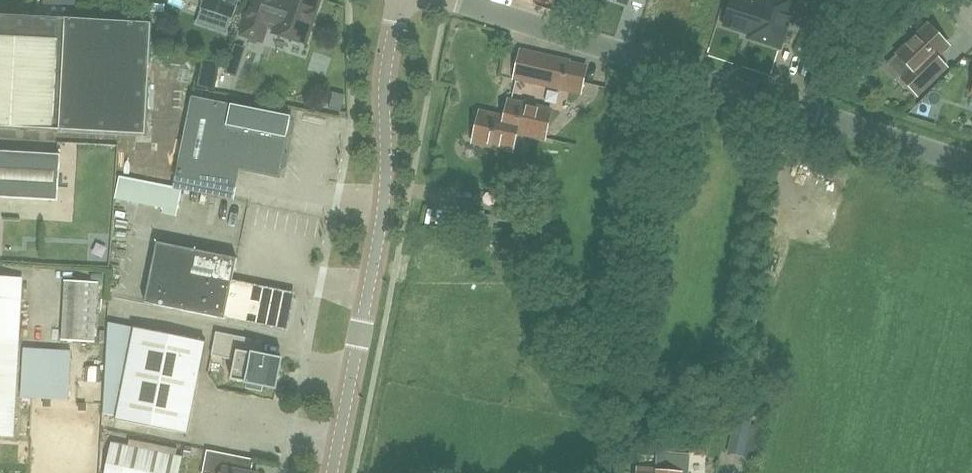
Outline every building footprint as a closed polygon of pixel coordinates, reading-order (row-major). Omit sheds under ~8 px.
[(206,9),(232,18),(238,0),(209,0),(206,9)] [(248,21),(243,36),(264,43),(269,27),(277,30),(275,35),(307,45),(322,0),(287,0),(286,2),(281,0),(255,0),(248,21)] [(795,0),(762,0),(761,3),(750,0),(732,0),(724,25),(751,34),(749,38),(780,48),(795,0)] [(154,25),(0,20),(0,131),(146,137),(154,25)] [(901,78),(917,95),(947,67),(937,57),(948,46),(928,25),(898,54),(911,68),(901,78)] [(580,96),(586,70),(568,66),(569,63),(520,52),(513,80),(580,96)] [(279,178),(287,137),(291,117),(192,97),(175,177),(216,185),(220,166),(279,178)] [(511,152),(516,133),(544,140),(550,113),(508,103),(504,119),(480,113),(472,142),(511,152)] [(0,151),(0,198),(58,201),(61,155),(0,151)] [(182,215),(186,191),(124,179),(119,203),(182,215)] [(145,303),(287,333),(294,303),(286,292),(233,281),(237,259),(157,243),(145,303)] [(90,282),(91,273),(70,272),(69,339),(102,340),(103,283),(90,282)] [(14,437),(22,278),(0,277),(0,436),(14,437)] [(116,420),(187,435),(205,343),(135,328),(116,420)] [(248,353),(251,340),(216,333),(211,357),(235,361),(231,381),(248,384),(247,389),(262,392),(263,387),(276,390),(282,360),(248,353)] [(727,453),(744,457),(753,418),(752,418),(736,414),(727,453)] [(111,444),(105,472),(180,472),(183,459),(111,444)] [(236,471),(234,468),(236,457),(207,451),(202,472),(244,472),(236,471)] [(687,457),(656,456),(656,472),(637,471),(637,472),(687,472),(687,457)]
